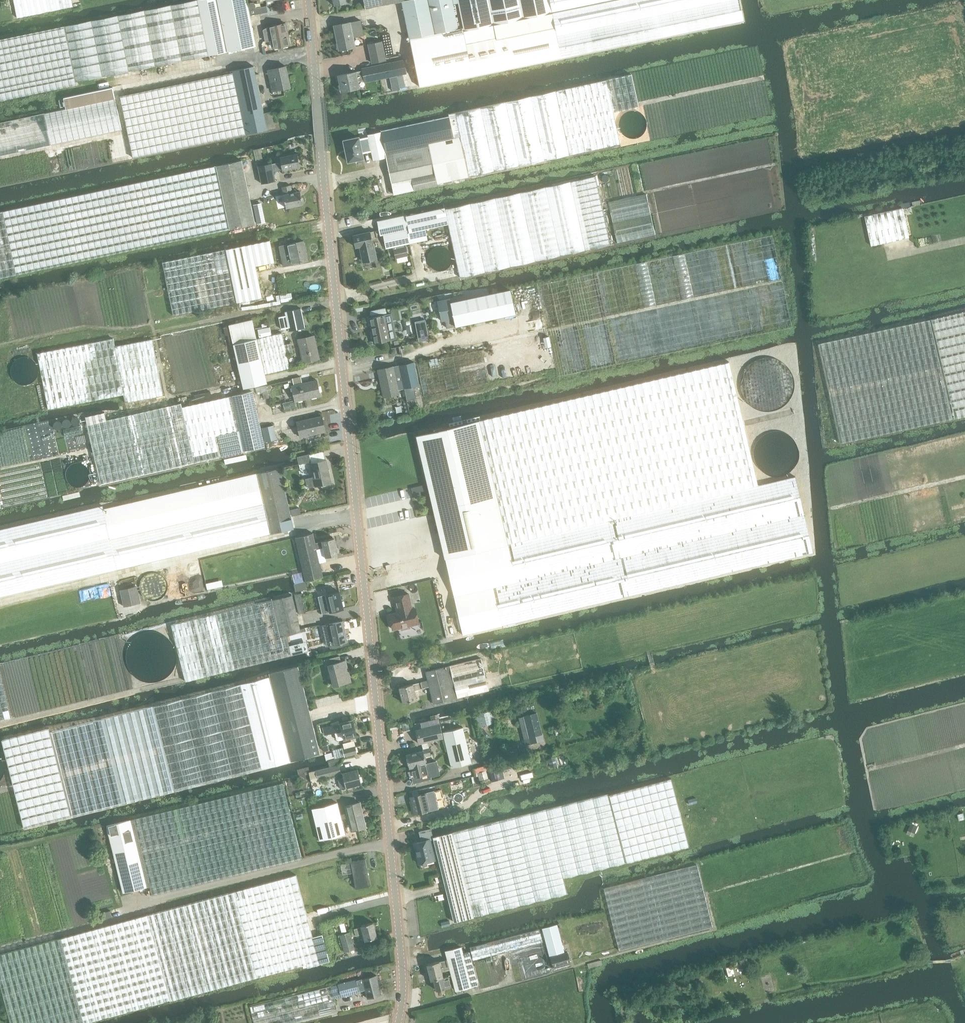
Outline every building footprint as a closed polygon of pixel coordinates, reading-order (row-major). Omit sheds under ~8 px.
[(76,85),(75,82),(208,55),(201,23),(197,0),(194,0),(170,5),(64,26),(0,39),(0,100),(76,85)] [(72,0),(14,0),(17,17),(73,6),(72,0)] [(246,0),(197,0),(201,23),(208,55),(255,46),(249,15),(247,6),(246,0)] [(401,0),(409,38),(463,27),(457,0),(363,0),(365,8),(401,0)] [(463,27),(409,38),(419,86),(743,20),(739,0),(457,0),(463,27)] [(349,22),(334,25),(339,50),(354,47),(352,37),(352,33),(363,31),(361,20),(350,22),(349,22)] [(269,26),(264,29),(266,40),(272,39),(274,48),(290,45),(285,23),(269,26)] [(371,63),(385,60),(381,41),(367,44),(371,63)] [(403,59),(361,68),(361,70),(363,80),(364,81),(406,73),(403,59)] [(291,86),(286,66),(286,65),(268,69),(272,90),(291,86)] [(119,96),(132,157),(267,129),(275,127),(271,111),(263,112),(254,66),(232,70),(232,73),(119,96)] [(361,70),(338,75),(341,91),(359,87),(357,81),(363,80),(361,70)] [(380,132),(368,134),(372,155),(373,160),(386,157),(391,182),(393,194),(414,189),(437,184),(437,183),(468,176),(519,165),(569,154),(620,143),(606,79),(557,90),(506,101),(448,113),(449,116),(380,131),(380,132)] [(112,87),(64,97),(64,99),(65,106),(66,108),(114,98),(112,87)] [(114,98),(66,108),(43,113),(0,122),(0,155),(50,145),(121,130),(114,98)] [(631,109),(628,110),(624,111),(622,114),(620,117),(618,120),(618,124),(618,127),(620,131),(622,133),(625,136),(628,137),(632,138),(635,138),(639,136),(642,134),(644,132),(646,129),(647,125),(647,121),(646,118),(644,115),(641,112),(638,110),(635,109),(631,109)] [(359,136),(344,139),(348,160),(363,157),(362,152),(370,150),(367,137),(359,139),(359,136)] [(272,162),(258,165),(262,183),(275,180),(273,170),(276,169),(283,168),(283,170),(299,167),(297,153),(281,156),(282,161),(272,163),(272,162)] [(254,223),(241,160),(2,211),(0,211),(0,277),(254,223)] [(385,248),(428,238),(426,228),(448,224),(459,277),(610,244),(595,176),(445,209),(444,208),(422,213),(406,217),(405,215),(377,221),(380,235),(382,234),(385,248)] [(291,184),(282,186),(287,208),(303,204),(302,201),(304,200),(303,196),(301,196),(301,190),(293,192),(291,184)] [(617,240),(655,233),(648,192),(609,199),(617,240)] [(865,216),(872,245),(910,237),(903,207),(865,216)] [(375,230),(352,235),(355,247),(358,246),(362,261),(376,258),(371,238),(377,237),(375,230)] [(545,347),(551,346),(557,376),(616,364),(791,326),(772,235),(596,271),(537,284),(548,336),(543,337),(545,347)] [(307,260),(303,240),(303,239),(294,241),(288,242),(279,244),(283,265),(293,263),(293,262),(307,260)] [(269,240),(224,249),(235,302),(261,297),(255,266),(274,261),(269,240)] [(408,255),(406,246),(393,249),(395,258),(408,255)] [(451,261),(452,259),(452,257),(451,254),(450,252),(449,250),(447,248),(445,247),(443,246),(440,246),(438,246),(435,247),(433,248),(431,249),(430,251),(428,253),(427,255),(427,258),(427,260),(428,262),(429,265),(430,266),(432,268),(434,269),(436,270),(439,271),(441,271),(444,270),(446,269),(448,268),(449,266),(451,264),(451,261)] [(224,249),(161,262),(172,316),(235,302),(224,249)] [(450,298),(438,301),(442,320),(445,320),(447,327),(455,325),(456,326),(515,313),(513,305),(512,303),(510,289),(451,302),(450,298)] [(387,314),(386,307),(369,311),(371,317),(387,314)] [(286,315),(278,316),(281,329),(289,327),(289,331),(304,327),(301,314),(300,309),(300,308),(285,311),(286,315)] [(930,320),(859,335),(818,344),(840,444),(952,419),(964,416),(964,311),(930,320)] [(374,343),(390,339),(396,338),(391,313),(387,314),(371,317),(369,318),(374,343)] [(416,318),(418,338),(429,337),(427,317),(416,318)] [(256,338),(252,319),(228,324),(232,344),(242,388),(266,383),(264,374),(289,368),(286,353),(293,352),(290,342),(283,344),(281,335),(281,332),(271,335),(259,337),(256,338)] [(257,329),(259,337),(271,335),(269,326),(257,329)] [(303,362),(319,358),(314,335),(298,339),(303,362)] [(113,338),(37,353),(48,408),(123,394),(125,402),(163,395),(152,339),(114,346),(113,338)] [(39,372),(39,369),(38,367),(37,364),(35,362),(34,361),(31,359),(28,358),(26,358),(24,358),(21,359),(19,360),(16,362),(14,364),(13,366),(12,369),(12,371),(12,374),(13,377),(14,378),(15,381),(19,384),(22,385),(25,385),(27,385),(30,385),(32,384),(35,382),(37,379),(38,377),(39,375),(39,372)] [(393,365),(378,369),(384,396),(400,392),(399,390),(404,388),(406,400),(417,398),(414,386),(419,384),(414,362),(414,361),(393,365)] [(728,361),(415,435),(444,558),(445,558),(462,633),(812,552),(794,476),(757,485),(728,361)] [(296,400),(321,394),(318,380),(293,386),(296,400)] [(251,391),(231,395),(239,429),(214,435),(219,456),(264,446),(251,391)] [(104,411),(85,416),(100,483),(219,456),(214,435),(239,429),(231,395),(181,406),(181,402),(106,419),(104,411)] [(295,398),(284,401),(285,407),(297,403),(295,398)] [(301,436),(326,430),(323,415),(298,420),(301,436)] [(265,441),(277,439),(273,424),(262,427),(265,441)] [(756,464),(759,468),(763,472),(768,474),(774,476),(780,476),(786,473),(792,470),(795,465),(798,461),(799,456),(799,450),(797,444),(793,439),(788,434),(783,432),(777,431),(772,431),(767,433),(762,436),(758,440),(755,446),(753,452),(754,458),(756,464)] [(309,454),(297,456),(298,463),(310,461),(309,454)] [(314,476),(305,478),(308,488),(320,485),(324,487),(332,485),(331,482),(332,482),(326,459),(311,463),(314,476)] [(91,473),(91,472),(91,470),(90,468),(89,466),(88,464),(85,462),(82,461),(80,460),(77,460),(75,461),(72,462),(71,463),(69,466),(68,468),(67,472),(67,474),(67,476),(68,478),(70,480),(71,482),(74,483),(76,484),(78,485),(80,484),(83,484),(85,483),(87,481),(89,479),(90,477),(91,475),(91,473)] [(280,469),(257,474),(271,532),(294,527),(280,469)] [(271,532),(257,474),(103,509),(102,505),(0,529),(0,596),(271,532)] [(312,533),(294,537),(297,546),(304,580),(322,576),(316,549),(314,542),(312,533)] [(315,541),(314,542),(316,549),(318,549),(323,548),(325,557),(327,557),(339,554),(339,552),(340,552),(340,550),(340,547),(338,547),(337,547),(335,537),(315,541)] [(146,595),(160,596),(160,592),(166,593),(167,581),(163,581),(163,572),(147,571),(146,595)] [(295,591),(307,588),(304,580),(293,583),(295,591)] [(140,602),(136,585),(119,589),(123,606),(140,602)] [(331,610),(344,607),(340,590),(325,594),(325,595),(317,596),(319,604),(327,602),(329,611),(331,610)] [(444,592),(435,594),(436,601),(446,598),(444,592)] [(298,613),(305,612),(301,593),(294,594),(298,613)] [(398,612),(389,614),(392,629),(400,627),(401,629),(402,630),(409,628),(410,627),(410,625),(419,622),(416,608),(412,609),(408,593),(394,596),(397,609),(398,612)] [(271,599),(280,636),(286,634),(299,631),(300,631),(299,628),(292,594),(271,599)] [(115,597),(109,599),(112,611),(118,609),(115,597)] [(171,624),(185,681),(291,655),(286,634),(280,636),(271,599),(171,624)] [(343,621),(323,625),(327,645),(330,644),(341,642),(347,641),(343,621)] [(342,648),(341,642),(330,644),(331,650),(342,648)] [(301,643),(290,646),(292,654),(303,651),(301,643)] [(334,684),(352,680),(347,660),(347,658),(341,659),(340,654),(325,657),(327,665),(328,664),(334,684)] [(480,658),(425,671),(427,679),(422,681),(422,680),(400,686),(404,702),(418,698),(416,690),(424,687),(429,686),(433,703),(488,690),(480,658)] [(297,665),(268,673),(269,675),(100,718),(51,731),(72,815),(121,803),(290,760),(319,753),(297,665)] [(11,716),(0,671),(0,719),(11,716)] [(479,711),(474,713),(477,725),(495,720),(491,707),(479,711)] [(528,737),(542,734),(537,712),(523,716),(528,737)] [(339,722),(339,723),(332,725),(321,727),(323,734),(334,731),(336,739),(338,740),(356,736),(352,719),(339,722)] [(410,767),(427,762),(425,755),(431,753),(428,742),(443,738),(440,725),(416,730),(419,744),(423,743),(424,746),(422,747),(422,748),(406,752),(410,767)] [(555,728),(556,735),(564,733),(562,726),(555,728)] [(72,815),(51,731),(50,731),(49,727),(2,739),(24,827),(72,815)] [(463,727),(461,727),(453,729),(443,732),(451,767),(471,762),(463,727)] [(354,746),(342,749),(344,756),(356,753),(354,746)] [(554,757),(548,759),(550,767),(557,765),(554,757)] [(439,773),(435,760),(427,762),(410,767),(414,782),(430,778),(429,776),(439,773)] [(316,776),(317,779),(340,773),(338,765),(329,767),(315,771),(309,772),(310,777),(316,776)] [(501,766),(489,770),(492,781),(504,778),(501,766)] [(341,787),(362,782),(358,768),(343,772),(344,776),(339,778),(341,787)] [(480,772),(477,773),(479,780),(488,778),(486,770),(480,772)] [(420,863),(435,859),(430,838),(433,838),(454,921),(566,893),(563,878),(626,863),(688,846),(671,780),(608,795),(608,793),(433,836),(431,827),(419,830),(422,840),(414,842),(420,863)] [(284,782),(130,819),(147,886),(150,886),(152,894),(301,857),(284,782)] [(425,792),(411,796),(415,813),(430,810),(425,792)] [(342,818),(348,816),(347,812),(341,813),(341,811),(338,801),(313,808),(321,838),(346,832),(342,818)] [(359,801),(345,804),(347,810),(347,812),(348,816),(351,829),(366,825),(359,801)] [(123,892),(131,890),(147,886),(130,819),(106,825),(123,892)] [(915,833),(919,825),(918,825),(919,823),(914,821),(913,823),(911,822),(908,830),(915,833)] [(365,858),(350,861),(351,862),(355,888),(370,885),(365,858)] [(697,864),(603,888),(618,950),(712,927),(697,864)] [(181,904),(146,914),(158,955),(169,999),(170,1000),(181,997),(257,977),(306,964),(307,966),(330,960),(323,934),(312,936),(307,915),(295,874),(233,890),(181,904)] [(0,955),(0,960),(17,1022),(72,1022),(77,1022),(81,1022),(155,1003),(169,999),(158,955),(146,914),(60,937),(61,939),(0,955)] [(349,929),(350,931),(340,934),(345,952),(355,949),(351,936),(356,934),(364,932),(366,939),(378,936),(373,921),(361,924),(361,925),(354,927),(349,929)] [(550,956),(565,951),(558,924),(542,928),(550,956)] [(469,946),(473,959),(543,941),(539,928),(469,946)] [(471,986),(477,985),(473,969),(471,961),(468,952),(463,953),(462,951),(461,946),(445,951),(455,989),(470,985),(471,986)] [(550,956),(553,968),(571,964),(567,952),(550,956)] [(432,979),(434,979),(444,976),(441,967),(448,966),(446,958),(427,963),(432,979)] [(358,979),(357,978),(339,983),(340,983),(337,984),(249,1006),(253,1022),(291,1022),(338,1011),(334,998),(342,996),(367,989),(369,997),(383,994),(377,975),(364,978),(362,978),(358,979)] [(449,975),(444,976),(434,979),(437,989),(452,985),(449,975)]
